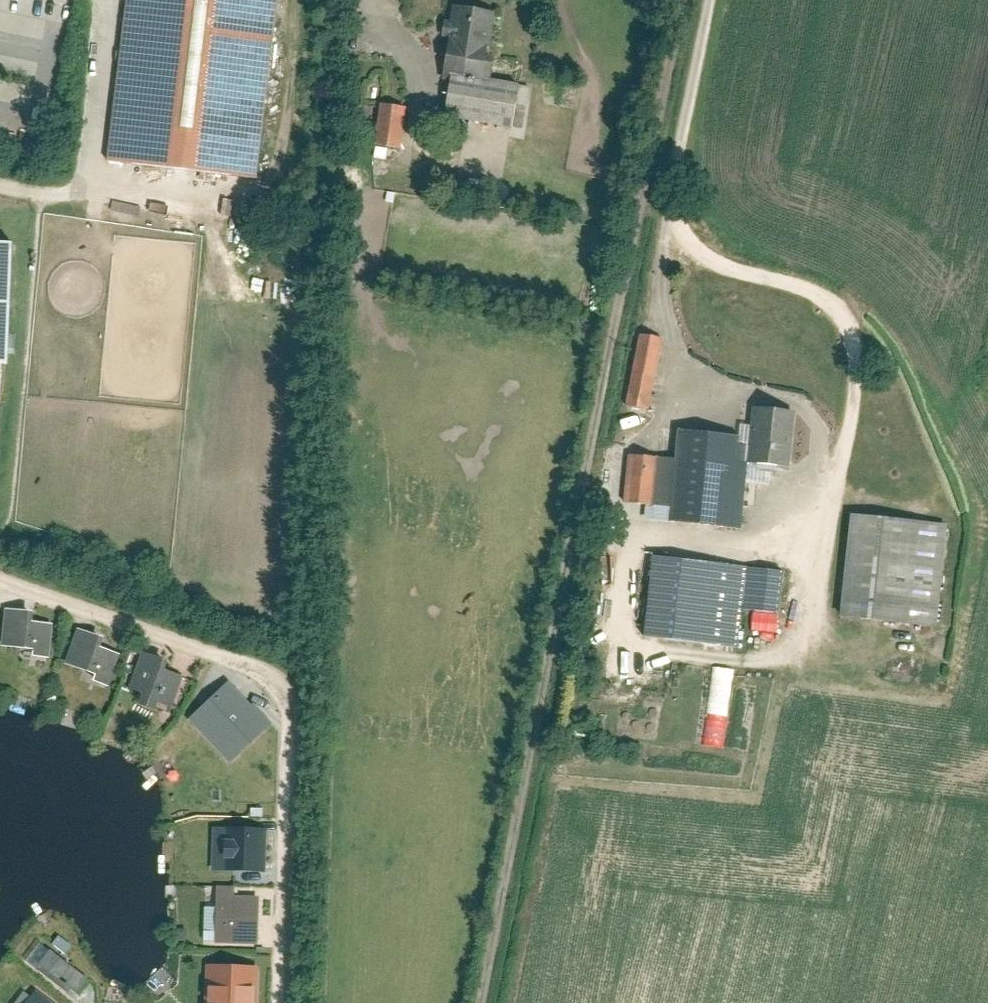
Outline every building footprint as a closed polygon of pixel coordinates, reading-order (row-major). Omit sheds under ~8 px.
[(110,160),(249,180),(275,0),(133,0),(110,160)] [(453,8),(442,76),(464,80),(491,84),(497,50),(488,49),(494,14),(453,8)] [(491,84),(464,80),(458,117),(528,129),(534,91),(491,84)] [(409,162),(417,104),(387,101),(380,158),(409,162)] [(10,374),(14,253),(0,252),(0,373),(10,374)] [(628,380),(651,384),(660,334),(637,330),(628,380)] [(746,428),(744,458),(789,461),(793,400),(748,396),(746,428)] [(670,517),(739,522),(744,458),(746,428),(677,423),(675,452),(671,499),(670,517)] [(621,496),(671,499),(675,452),(625,449),(621,496)] [(836,611),(933,623),(946,516),(848,504),(836,611)] [(639,630),(735,645),(741,602),(747,562),(652,547),(639,630)] [(785,568),(747,562),(741,602),(779,608),(785,568)] [(44,609),(10,608),(10,644),(46,645),(46,652),(57,653),(57,618),(44,618),(44,609)] [(115,637),(84,626),(71,661),(107,674),(105,680),(120,685),(132,653),(111,646),(115,637)] [(147,647),(132,686),(151,693),(149,700),(168,708),(170,702),(185,708),(197,675),(178,668),(181,660),(147,647)] [(704,743),(725,744),(732,668),(711,666),(704,743)] [(240,684),(198,722),(232,759),(274,722),(240,684)] [(270,830),(221,829),(220,865),(269,867),(270,830)] [(213,938),(257,939),(258,893),(215,891),(213,938)] [(48,945),(33,961),(74,996),(88,979),(48,945)] [(258,962),(205,960),(203,1002),(257,1002),(258,962)] [(38,982),(20,1002),(64,1002),(38,982)]
